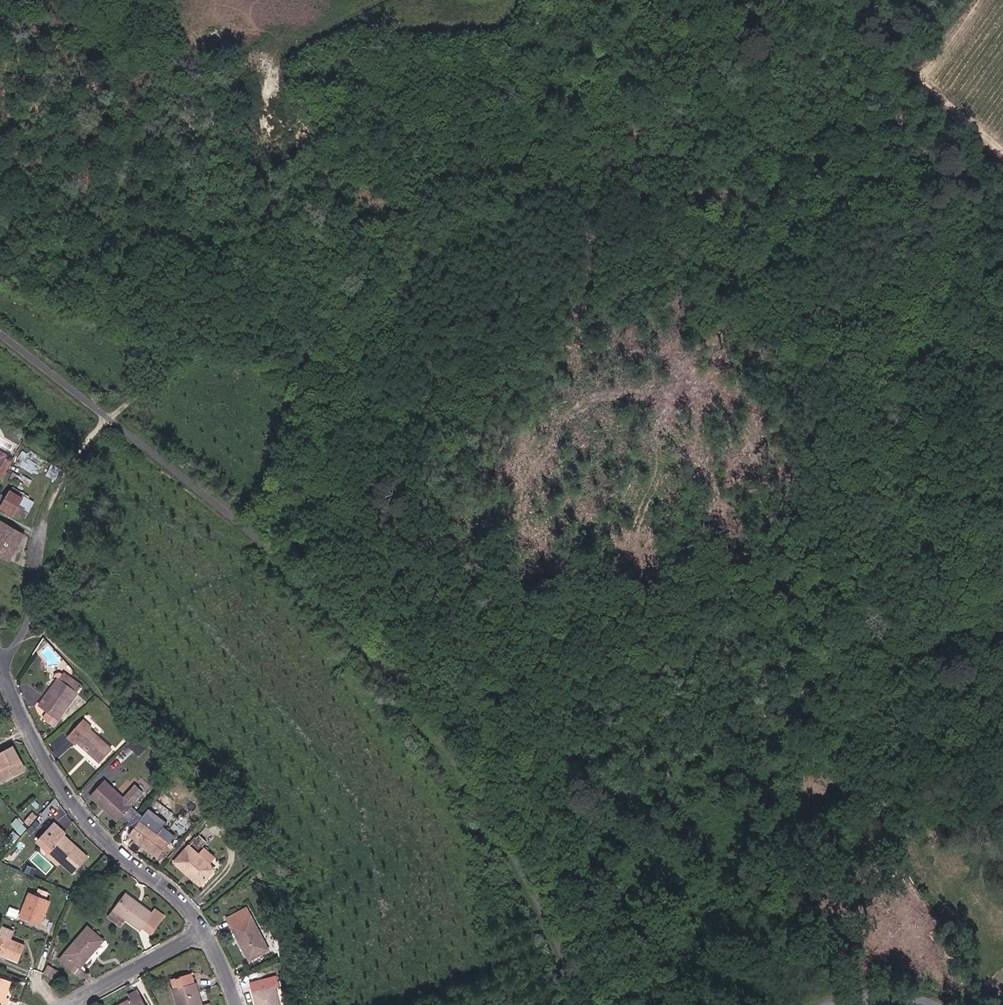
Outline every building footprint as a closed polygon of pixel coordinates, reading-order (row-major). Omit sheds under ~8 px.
[(0,510),(0,511),(11,517),(22,498),(11,492),(0,510)] [(8,562),(23,539),(0,525),(0,557),(8,562)] [(60,670),(52,670),(49,672),(53,677),(32,699),(50,715),(76,688),(60,670)] [(80,720),(72,712),(55,729),(63,738),(66,734),(88,756),(100,744),(78,723),(80,720)] [(127,728),(104,752),(113,761),(137,737),(127,728)] [(21,767),(10,743),(0,748),(0,777),(21,767)] [(114,790),(95,774),(82,789),(108,812),(133,784),(125,777),(114,790)] [(141,810),(134,805),(119,826),(150,848),(161,831),(138,815),(141,810)] [(210,821),(217,816),(210,806),(203,811),(210,821)] [(37,830),(43,836),(53,824),(47,819),(37,830)] [(58,829),(53,824),(43,836),(37,830),(32,836),(42,846),(54,858),(66,869),(81,854),(56,831),(58,829)] [(178,864),(182,861),(196,872),(206,858),(205,857),(193,848),(197,843),(200,839),(187,829),(167,855),(178,864)] [(193,848),(205,857),(208,853),(197,843),(193,848)] [(39,850),(50,861),(54,858),(42,846),(39,850)] [(193,876),(196,872),(182,861),(178,864),(193,876)] [(147,907),(121,889),(110,905),(123,913),(137,923),(140,920),(150,926),(161,910),(150,902),(147,907)] [(38,923),(47,900),(28,891),(17,915),(38,923)] [(225,910),(247,950),(267,940),(245,899),(225,910)] [(123,913),(111,905),(106,912),(118,920),(123,913)] [(18,963),(25,946),(4,939),(8,930),(0,926),(0,956),(18,963)] [(102,940),(86,927),(58,960),(68,969),(74,963),(80,967),(102,940)] [(178,968),(181,976),(192,973),(188,965),(178,968)] [(181,976),(178,968),(170,971),(173,979),(171,980),(181,1004),(203,1004),(204,1004),(200,994),(192,973),(181,976)] [(264,1004),(284,1004),(275,978),(279,977),(276,969),(251,975),(259,1000),(262,1000),(264,1004)] [(7,1001),(10,985),(0,983),(0,1004),(6,1004),(7,1001)] [(138,989),(113,1004),(149,1004),(138,989)] [(212,1004),(207,991),(200,994),(204,1004),(211,1004),(212,1004)]
